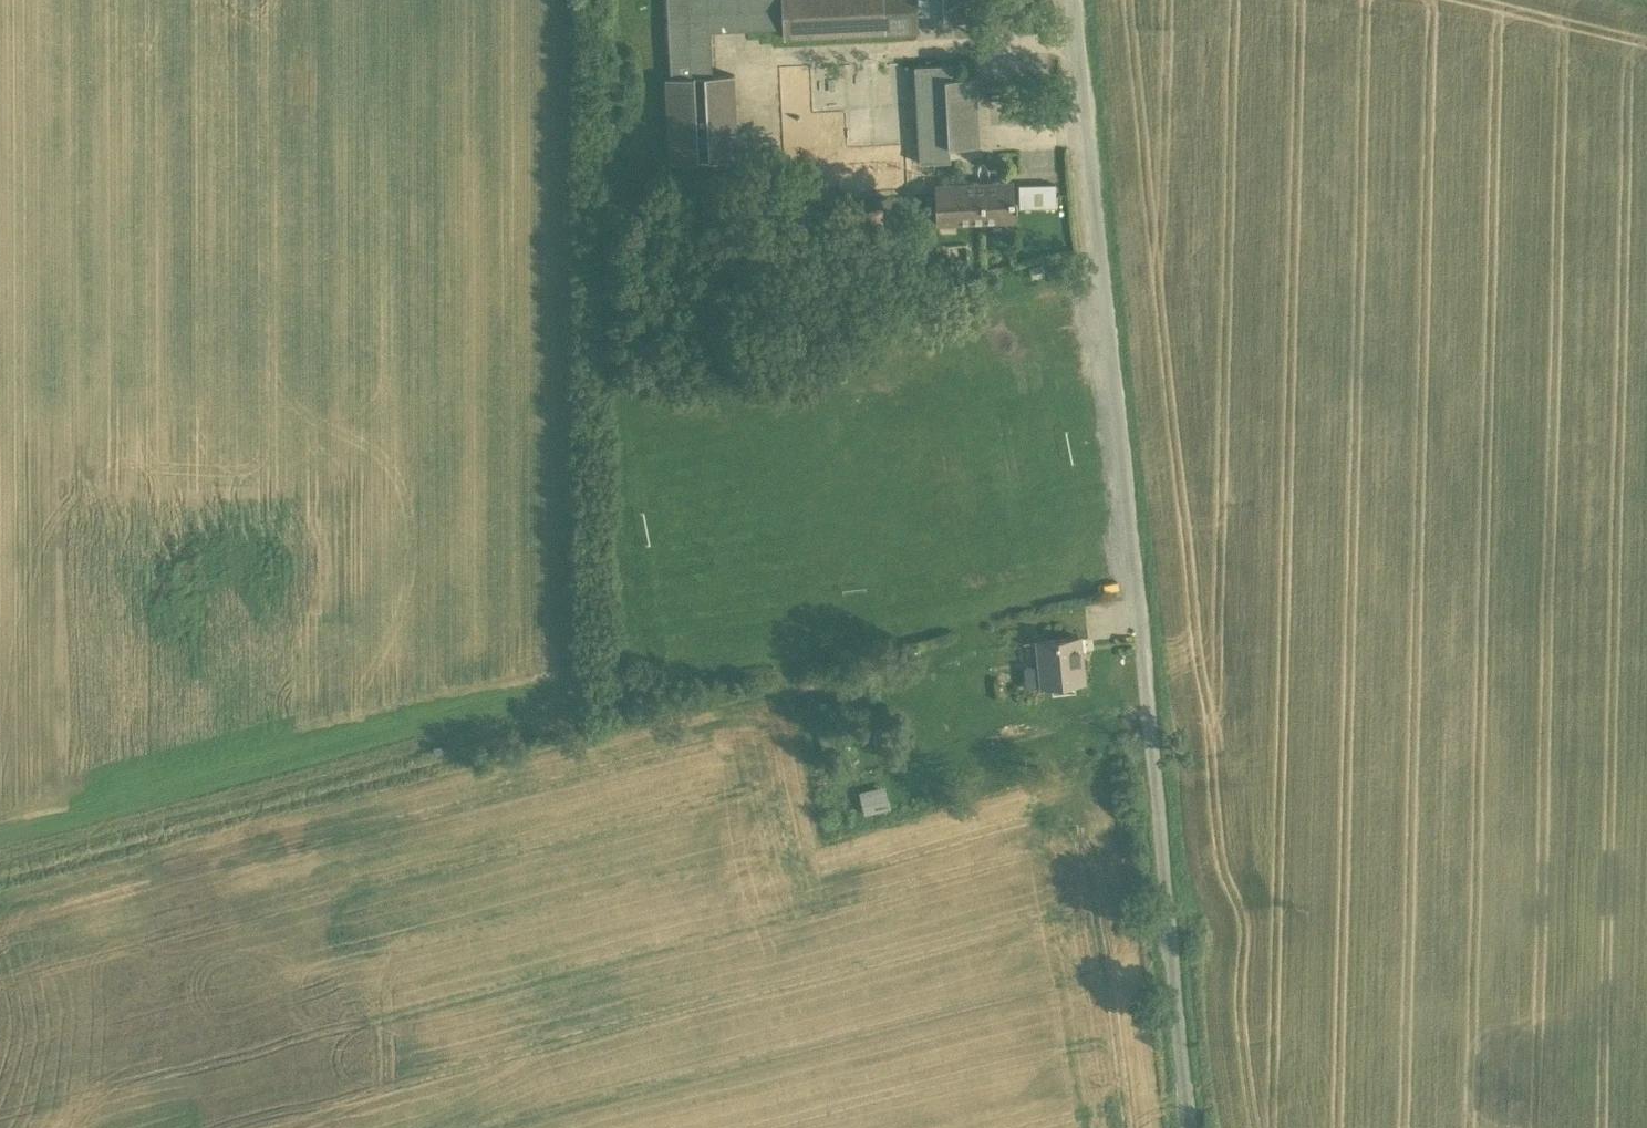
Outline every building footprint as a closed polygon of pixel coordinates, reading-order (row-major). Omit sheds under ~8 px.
[(668,162),(745,159),(742,72),(717,73),(715,26),(793,23),(793,35),(924,31),(923,9),(981,7),(981,0),(662,0),(668,162)] [(951,64),(917,65),(918,154),(958,153),(958,138),(976,138),(975,81),(951,81),(951,64)] [(1011,175),(937,177),(938,221),(1012,219),(1011,175)] [(1081,633),(1036,637),(1040,684),(1085,680),(1081,633)]
